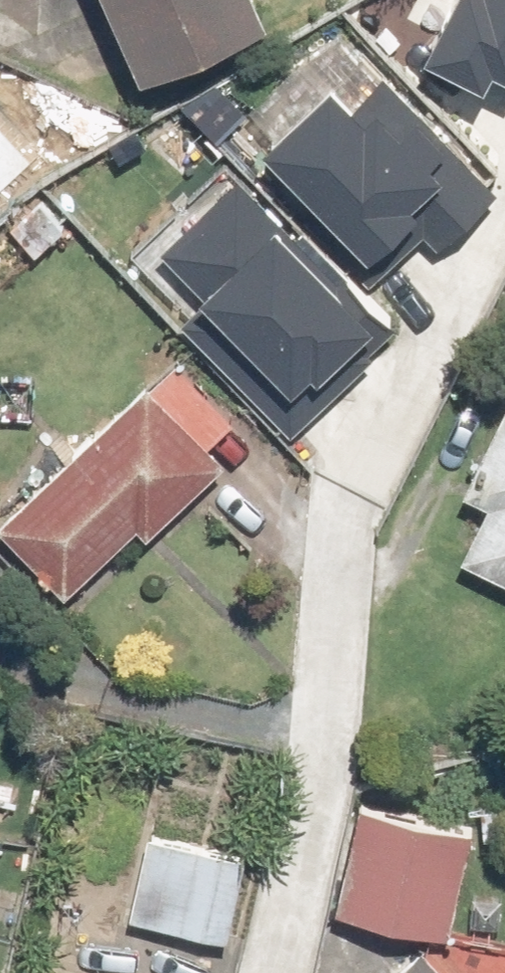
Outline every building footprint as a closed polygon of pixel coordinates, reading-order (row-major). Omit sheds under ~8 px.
[(127,53),(255,0),(105,0),(127,53)] [(420,45),(486,79),(500,53),(504,56),(504,0),(444,0),(420,45)] [(320,189),(305,204),(378,275),(430,223),(444,237),(503,178),(390,67),(359,99),(323,64),(259,129),(320,189)] [(211,289),(193,305),(296,413),(399,315),(242,151),(157,232),(211,289)] [(0,518),(0,522),(65,592),(206,463),(139,391),(0,518)] [(442,549),(504,578),(504,411),(442,549)] [(348,802),(325,903),(449,931),(472,830),(348,802)] [(248,846),(156,832),(142,923),(233,938),(248,846)] [(414,946),(384,972),(439,972),(414,946)]
